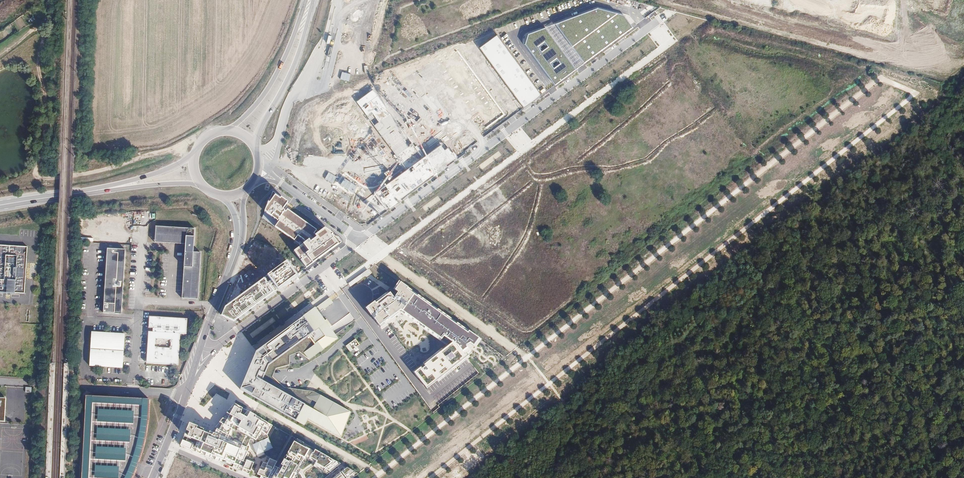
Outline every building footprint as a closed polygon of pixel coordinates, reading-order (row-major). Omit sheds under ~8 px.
[(623,14),(597,8),(528,33),(524,45),(555,85),(632,28),(623,14)] [(541,95),(497,35),(480,48),(524,107),(541,95)] [(350,81),(351,74),(342,72),(341,79),(350,81)] [(441,145),(422,157),(373,90),(356,102),(406,170),(376,193),(390,209),(457,159),(448,148),(445,150),(441,145)] [(351,212),(356,205),(339,194),(341,192),(334,188),(332,192),(336,195),(333,200),(351,212)] [(268,202),(264,212),(278,222),(275,227),(294,240),(297,236),(305,242),(294,251),(300,259),(306,268),(341,242),(337,236),(325,229),(315,235),(314,234),(316,230),(287,210),(286,212),(283,210),(287,203),(281,198),(280,199),(275,196),(270,203),(268,202)] [(516,235),(523,231),(512,212),(505,216),(516,235)] [(183,297),(199,298),(202,251),(194,251),(196,227),(157,225),(156,241),(186,243),(183,297)] [(523,240),(531,253),(537,250),(530,236),(523,240)] [(0,246),(0,293),(26,295),(29,248),(0,246)] [(105,312),(121,313),(123,311),(127,248),(109,247),(105,312)] [(286,261),(267,275),(277,288),(296,276),(286,261)] [(274,292),(264,278),(226,307),(222,315),(234,321),(274,292)] [(374,302),(366,308),(378,325),(399,309),(442,339),(444,335),(452,342),(414,372),(427,388),(469,358),(476,347),(481,339),(400,282),(395,290),(398,292),(393,297),(390,293),(375,303),(374,302)] [(539,318),(556,308),(552,301),(535,311),(539,318)] [(338,337),(315,308),(303,318),(307,325),(296,333),(292,327),(262,349),(266,356),(263,359),(255,354),(240,390),(304,426),(307,421),(340,440),(350,414),(321,396),(313,409),(256,378),(259,372),(265,374),(269,367),(309,337),(320,352),(338,337)] [(343,318),(346,323),(353,318),(350,313),(343,318)] [(522,321),(526,328),(537,321),(532,314),(522,321)] [(155,357),(155,362),(180,363),(182,332),(188,332),(189,317),(151,315),(151,325),(154,325),(154,334),(150,333),(149,357),(155,357)] [(124,366),(127,333),(93,330),(91,364),(124,366)] [(346,346),(350,352),(360,345),(356,339),(346,346)] [(7,419),(8,411),(9,396),(0,396),(0,418),(7,419)] [(85,397),(81,477),(131,477),(133,475),(136,467),(139,459),(143,447),(146,432),(147,418),(148,401),(117,399),(85,397)] [(429,405),(434,411),(440,407),(435,401),(429,405)] [(227,412),(213,432),(232,439),(248,445),(250,439),(253,440),(253,442),(252,445),(257,455),(273,448),(268,435),(273,425),(250,411),(247,416),(241,413),(243,407),(234,402),(227,412)] [(232,439),(213,432),(212,431),(197,425),(189,422),(179,446),(202,455),(249,474),(254,462),(247,459),(252,447),(248,445),(232,439)] [(298,470),(305,458),(330,472),(340,464),(314,450),(309,450),(293,441),(285,459),(281,469),(275,466),(277,462),(270,459),(267,463),(263,462),(257,474),(261,476),(260,477),(293,477),(298,470)] [(347,467),(333,477),(347,477),(355,472),(347,467)]
